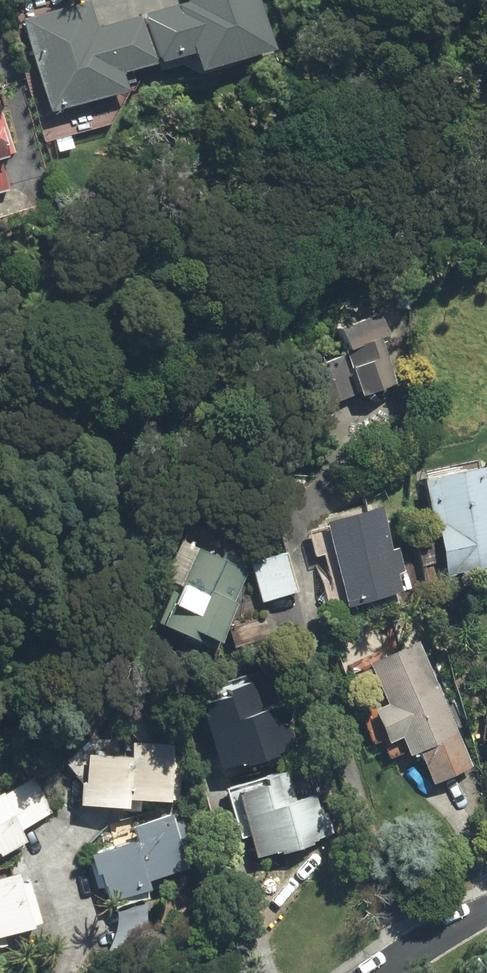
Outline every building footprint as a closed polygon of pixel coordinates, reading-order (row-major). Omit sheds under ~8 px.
[(149,15),(161,56),(199,45),(205,65),(276,45),(263,0),(196,0),(196,2),(149,15)] [(88,4),(37,18),(62,106),(126,88),(120,68),(156,58),(144,17),(96,31),(88,4)] [(17,181),(0,117),(0,185),(17,181)] [(382,323),(339,340),(361,394),(397,380),(380,336),(386,334),(382,323)] [(429,474),(452,574),(486,566),(486,474),(484,461),(429,474)] [(383,508),(330,522),(351,604),(405,590),(383,508)] [(248,570),(201,549),(168,619),(215,640),(248,570)] [(287,552),(252,562),(263,601),(298,591),(287,552)] [(423,638),(373,657),(388,699),(375,704),(388,737),(403,731),(412,755),(422,751),(433,780),(471,766),(423,638)] [(254,685),(206,700),(226,767),(294,746),(288,727),(284,728),(278,708),(263,713),(254,685)] [(174,798),(176,743),(135,741),(135,754),(88,751),(85,802),(134,804),(135,796),(174,798)] [(288,771),(225,790),(240,839),(252,835),(259,859),(332,837),(326,815),(322,816),(317,800),(299,806),(288,771)] [(0,797),(0,852),(28,837),(22,827),(52,810),(35,779),(0,797)] [(154,886),(151,877),(192,865),(176,812),(133,825),(137,839),(98,851),(112,898),(154,886)] [(21,872),(0,878),(0,935),(37,924),(21,872)]
